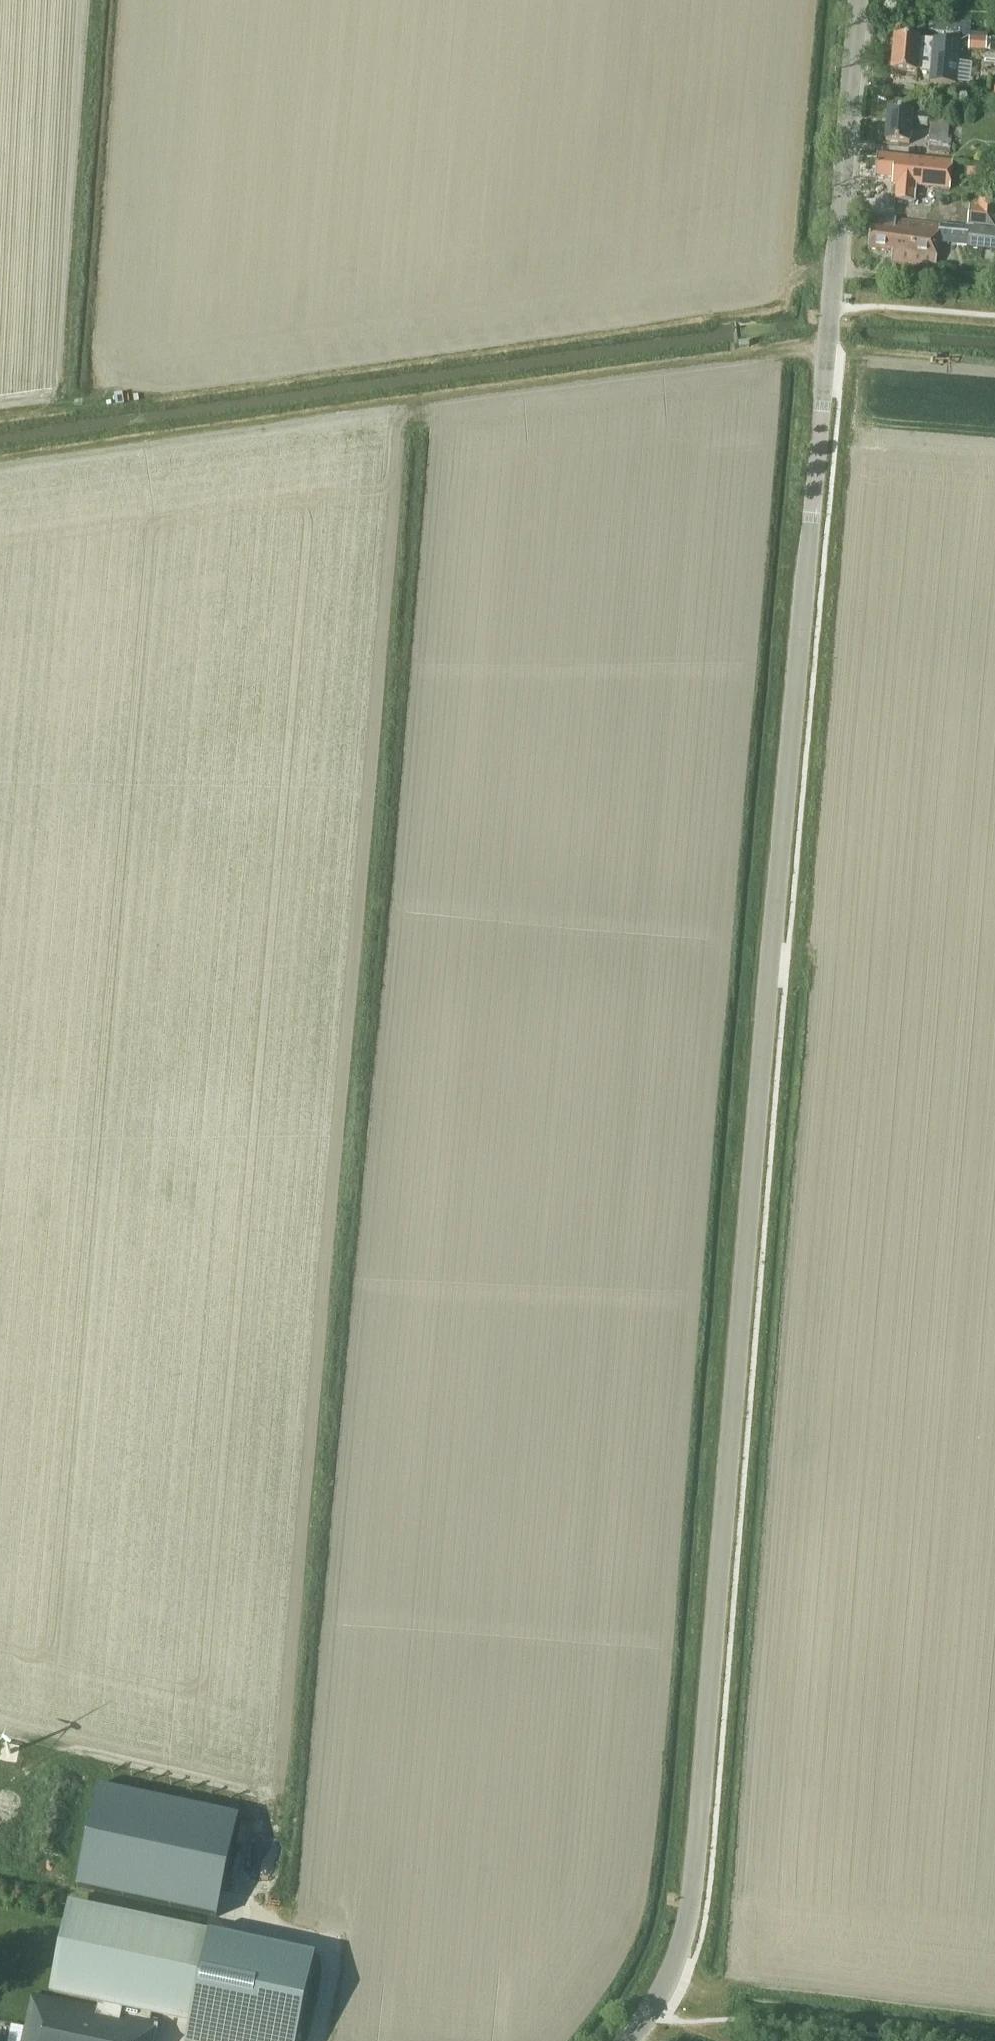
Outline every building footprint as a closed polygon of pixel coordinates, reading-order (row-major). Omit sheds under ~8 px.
[(917,72),(917,70),(931,72),(930,81),(956,84),(959,42),(933,40),(919,39),(895,36),(892,70),(917,72)] [(987,38),(969,37),(968,50),(986,51),(986,50),(989,51),(990,40),(987,39),(987,38)] [(927,126),(929,114),(912,112),(912,111),(888,109),(885,141),(909,144),(911,124),(927,126)] [(930,114),(927,154),(950,156),(952,137),(946,137),(948,116),(930,114)] [(875,175),(893,177),(892,182),(949,188),(951,162),(878,154),(875,175)] [(935,211),(936,190),(905,189),(904,210),(935,211)] [(994,220),(994,201),(980,199),(979,208),(970,207),(968,224),(994,227),(994,220)] [(935,268),(939,236),(939,234),(939,232),(939,230),(939,227),(940,225),(939,225),(872,217),(868,249),(892,252),(891,263),(935,268)] [(968,228),(967,239),(966,250),(994,253),(994,230),(968,228)] [(242,1820),(101,1789),(80,1887),(220,1918),(242,1820)] [(32,1995),(22,2040),(153,2040),(157,2022),(153,2021),(155,2012),(193,2020),(192,2024),(269,2040),(299,2040),(317,1960),(75,1907),(57,1990),(102,2000),(100,2010),(32,1995)]
